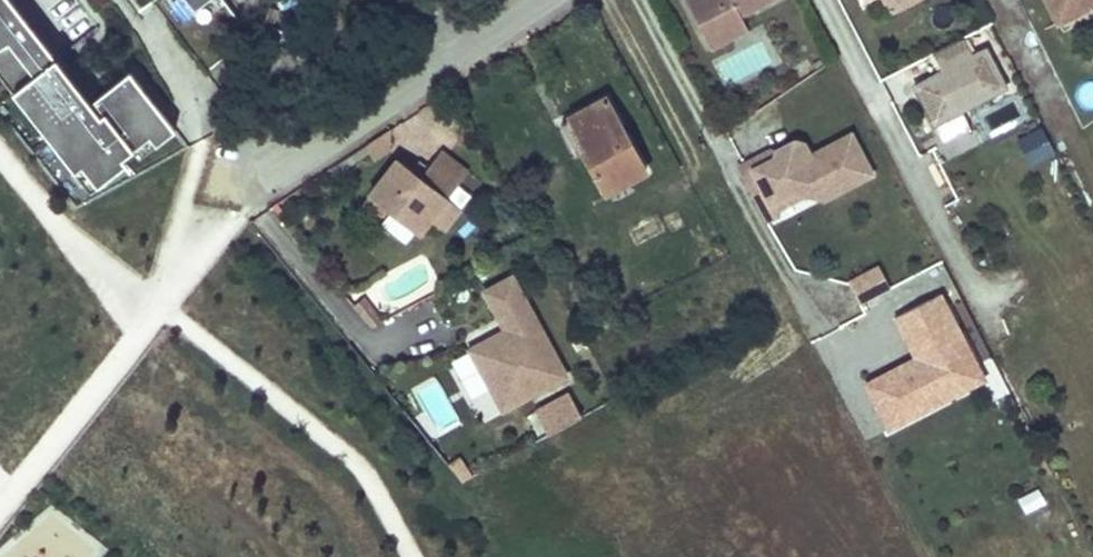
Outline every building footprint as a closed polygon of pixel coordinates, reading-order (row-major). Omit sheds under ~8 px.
[(74,114),(85,106),(1,0),(0,0),(0,20),(74,114)] [(181,23),(210,0),(163,0),(181,23)] [(765,3),(771,0),(690,0),(707,33),(745,13),(765,3)] [(888,12),(912,0),(882,0),(888,12)] [(1062,30),(1092,14),(1092,0),(1047,0),(1056,20),(1062,30)] [(71,173),(81,165),(96,186),(128,161),(124,157),(135,149),(152,136),(158,144),(177,129),(131,70),(85,106),(74,114),(0,20),(0,78),(71,173)] [(713,59),(724,87),(782,64),(772,36),(713,59)] [(962,111),(1000,95),(1013,125),(1030,118),(1013,78),(1003,83),(986,44),(970,51),(964,37),(929,52),(937,70),(911,82),(938,143),(970,129),(962,111)] [(602,100),(569,117),(587,149),(584,151),(606,192),(642,173),(602,100)] [(827,194),(870,171),(849,132),(808,153),(803,145),(792,141),(774,150),(771,163),(765,161),(724,183),(748,228),(776,212),(769,201),(792,189),(806,192),(822,183),(827,194)] [(141,157),(158,144),(152,136),(135,149),(141,157)] [(771,163),(774,150),(722,179),(724,183),(765,161),(771,163)] [(441,156),(431,169),(459,190),(468,178),(441,156)] [(96,186),(81,165),(71,173),(86,193),(96,186)] [(459,190),(431,169),(427,174),(421,183),(412,176),(398,165),(370,201),(421,239),(431,226),(449,203),(459,190)] [(412,176),(421,183),(427,174),(419,167),(412,176)] [(449,203),(431,226),(444,236),(462,213),(449,203)] [(640,239),(663,230),(659,219),(635,228),(640,239)] [(849,276),(857,300),(888,290),(880,266),(849,276)] [(493,393),(505,415),(568,381),(513,282),(486,297),(502,324),(509,321),(515,331),(508,335),(482,350),(503,388),(493,393)] [(946,292),(891,315),(909,359),(861,379),(883,431),(986,389),(946,292)] [(366,302),(355,311),(362,320),(372,310),(366,302)] [(362,320),(373,332),(385,326),(372,310),(362,320)] [(509,321),(502,324),(508,335),(515,331),(509,321)] [(503,388),(482,350),(472,355),(493,393),(503,388)] [(469,351),(453,359),(472,397),(489,389),(469,351)] [(550,434),(585,417),(571,390),(537,408),(550,434)] [(1037,486),(1017,497),(1025,514),(1046,503),(1037,486)]
